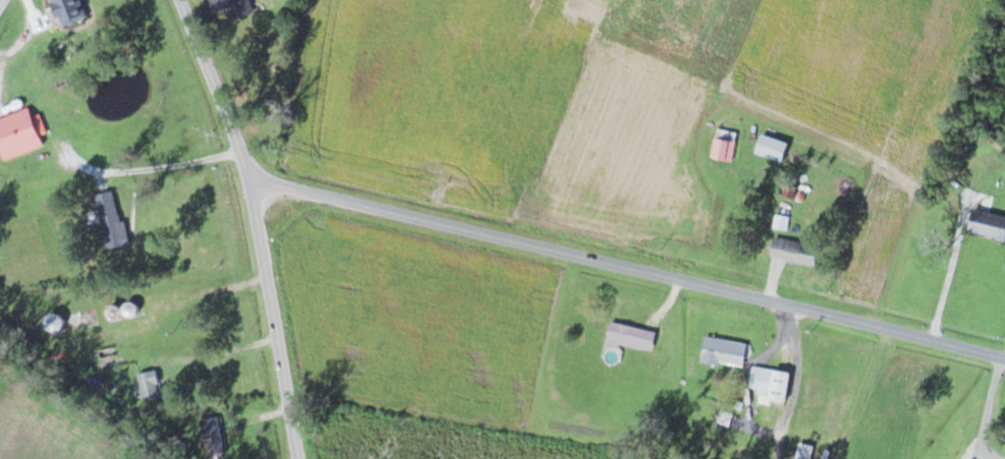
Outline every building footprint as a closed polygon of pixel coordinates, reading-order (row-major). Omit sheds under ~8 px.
[(60,26),(86,18),(81,0),(52,0),(60,26)] [(213,15),(236,7),(239,16),(254,11),(251,0),(237,0),(236,0),(208,0),(213,15)] [(4,159),(45,146),(41,135),(47,133),(40,112),(32,115),(30,108),(0,118),(0,147),(4,159)] [(789,142),(762,134),(756,153),(783,161),(789,142)] [(725,159),(728,140),(715,138),(711,157),(725,159)] [(127,245),(117,190),(96,193),(107,248),(127,245)] [(1004,241),(1004,216),(974,208),(968,231),(1004,241)] [(817,265),(820,244),(775,237),(772,258),(817,265)] [(608,343),(654,351),(657,330),(611,323),(608,343)] [(744,367),(748,343),(707,337),(703,361),(744,367)] [(787,403),(791,372),(753,367),(750,391),(769,394),(769,400),(787,403)] [(143,400),(162,396),(156,369),(137,374),(143,400)] [(202,418),(202,450),(220,450),(220,418),(202,418)]
